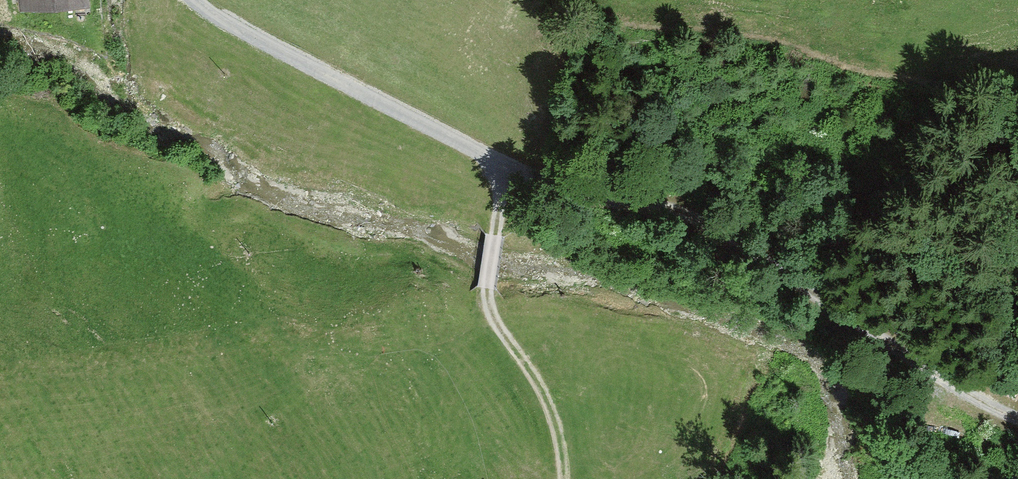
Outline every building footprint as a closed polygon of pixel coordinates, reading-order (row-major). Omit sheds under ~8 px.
[(93,0),(23,0),(24,13),(93,6),(93,0)]
